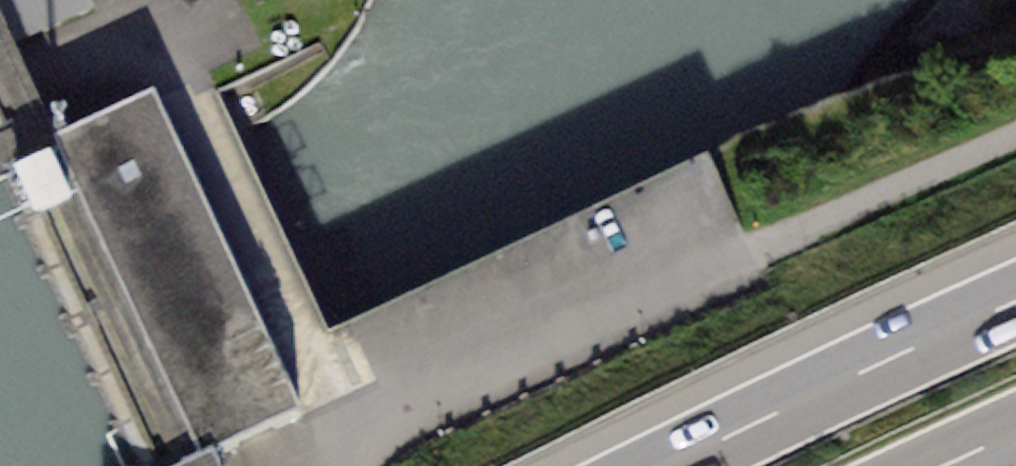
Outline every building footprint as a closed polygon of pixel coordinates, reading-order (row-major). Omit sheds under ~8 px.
[(13,20),(61,0),(4,0),(13,20)] [(296,420),(149,101),(50,147),(197,465),(212,459),(296,420)]
